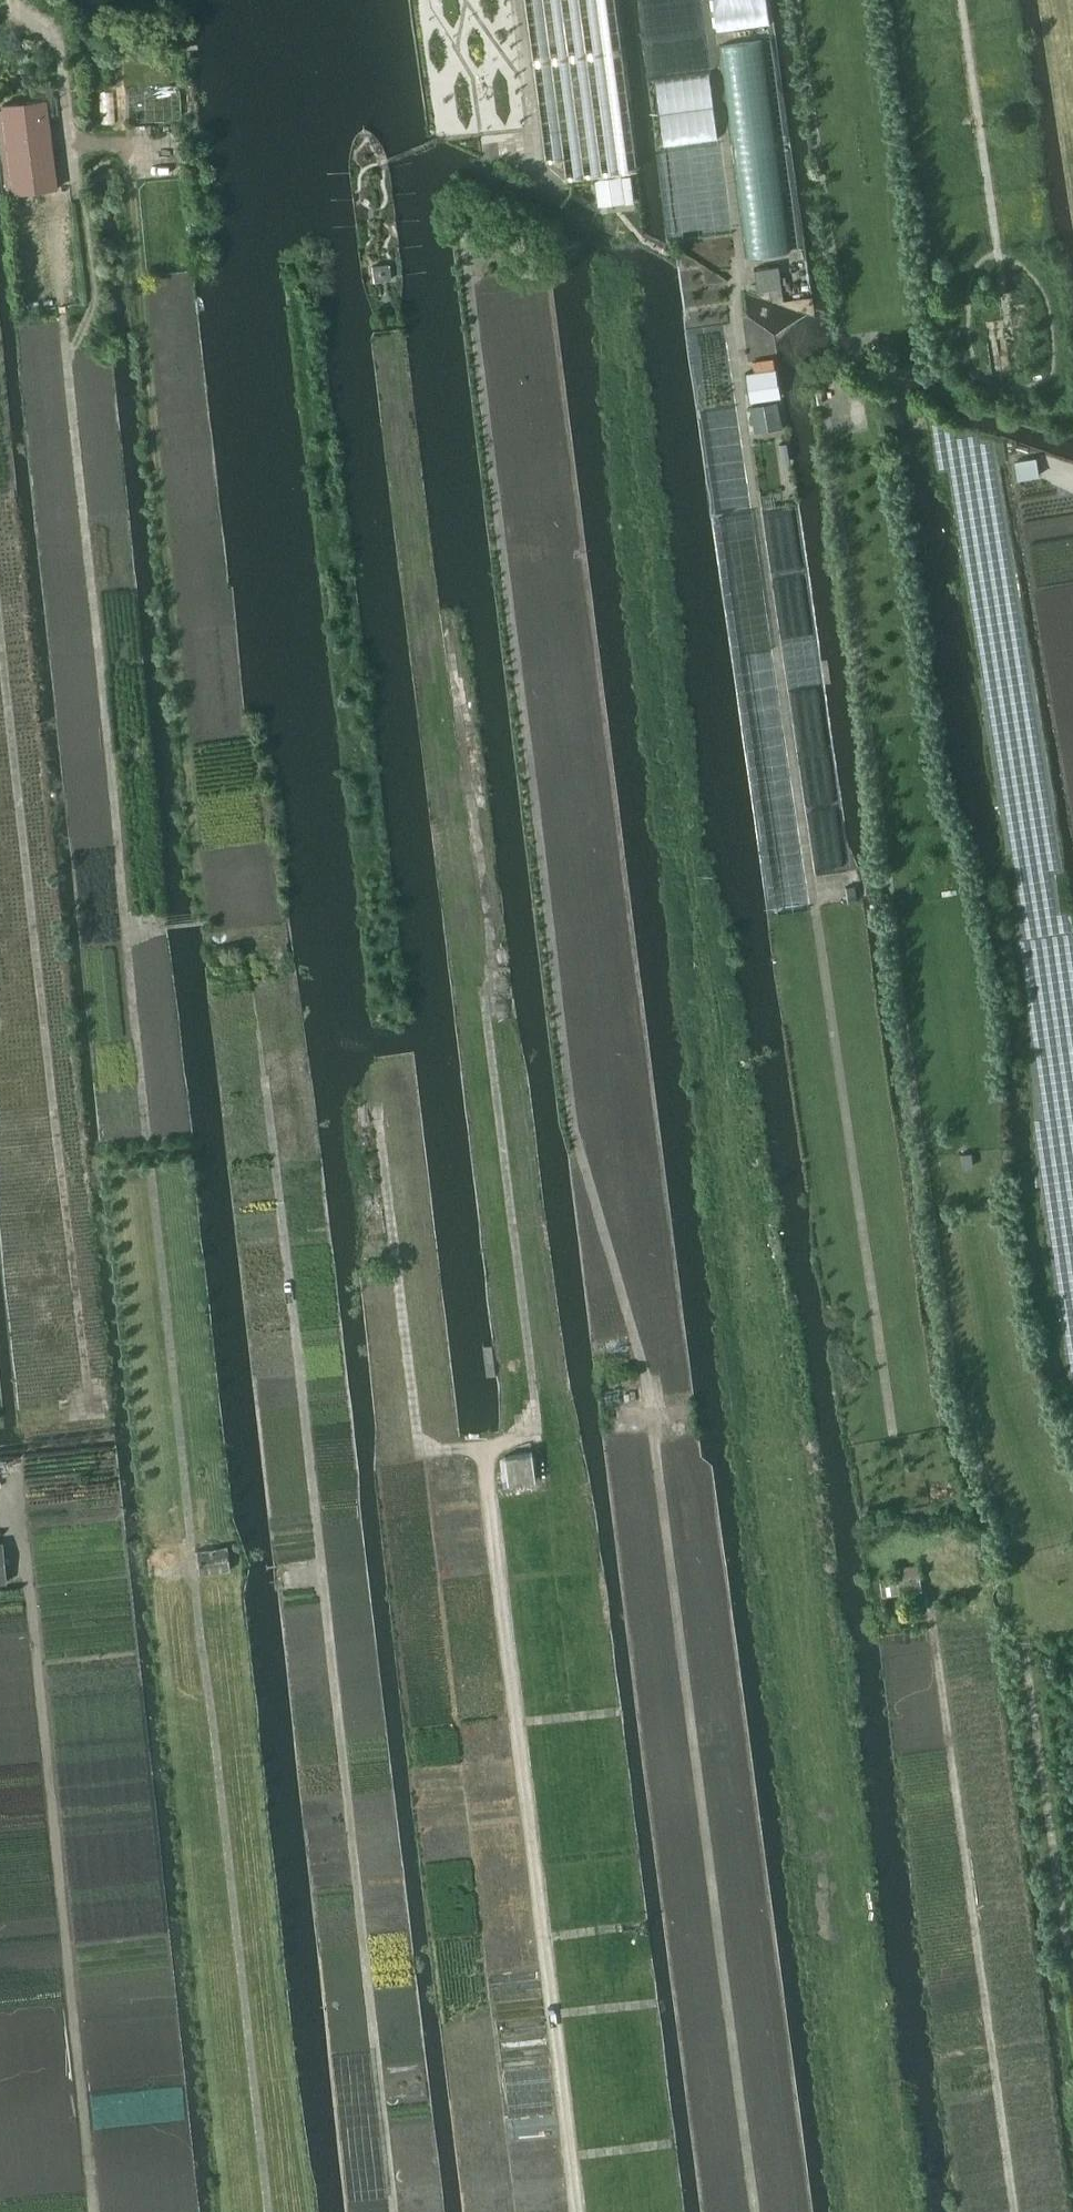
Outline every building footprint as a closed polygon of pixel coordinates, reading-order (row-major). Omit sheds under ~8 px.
[(2,104),(12,193),(56,187),(45,99),(2,104)] [(631,174),(622,175),(626,201),(626,202),(635,200),(632,174),(631,174)] [(376,280),(391,278),(389,264),(374,266),(376,280)] [(754,268),(757,291),(781,287),(778,264),(754,268)] [(745,372),(749,400),(779,396),(776,368),(745,372)] [(778,398),(751,402),(756,429),(782,424),(778,398)] [(1016,461),(1018,478),(1038,475),(1035,458),(1016,461)] [(504,1454),(508,1484),(534,1480),(530,1451),(504,1454)] [(196,1550),(198,1572),(229,1569),(226,1546),(196,1550)] [(879,1578),(881,1594),(920,1588),(916,1564),(896,1567),(897,1575),(879,1578)]
